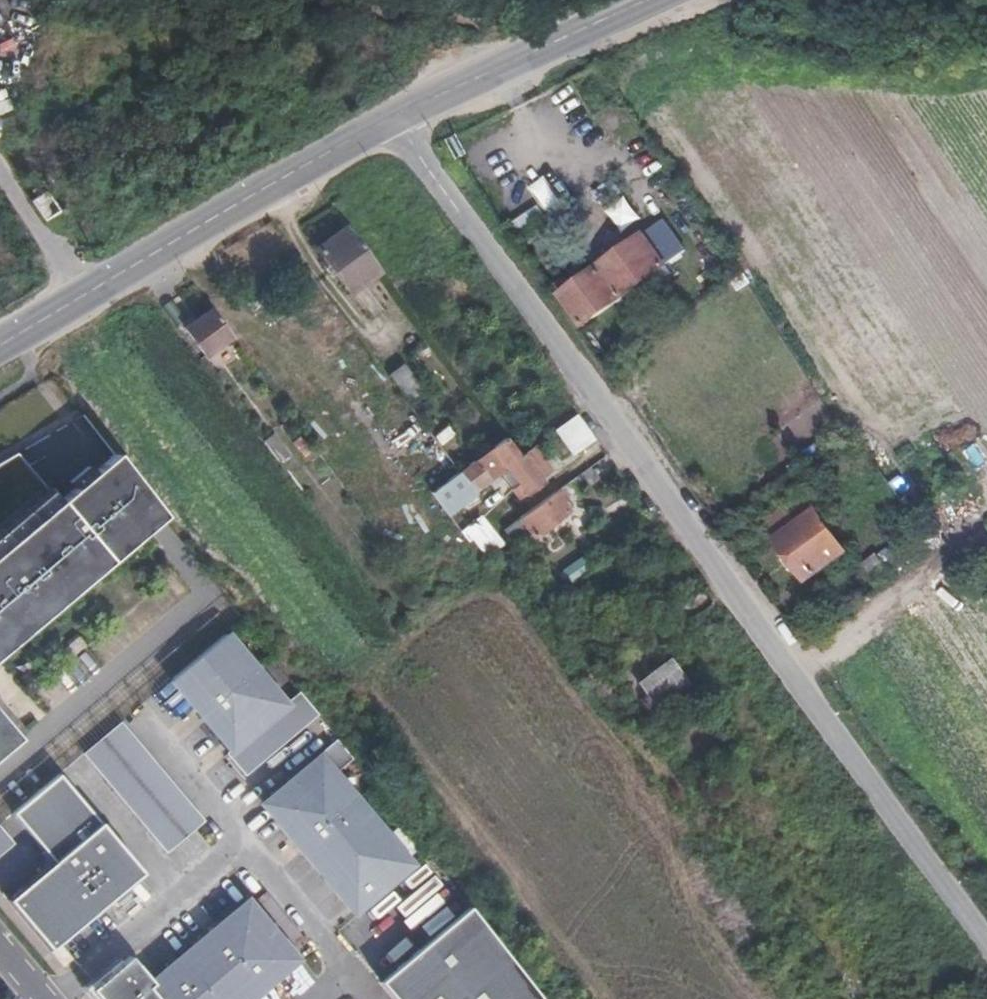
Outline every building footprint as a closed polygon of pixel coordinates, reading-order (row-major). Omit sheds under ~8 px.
[(546,177),(532,185),(546,210),(560,202),(546,177)] [(618,182),(599,193),(620,231),(640,221),(618,182)] [(60,210),(46,191),(32,201),(45,220),(60,210)] [(380,271),(347,226),(316,249),(349,294),(380,271)] [(583,328),(667,266),(643,233),(558,294),(583,328)] [(233,337),(211,309),(184,328),(205,357),(233,337)] [(423,390),(404,364),(389,375),(407,401),(423,390)] [(163,516),(84,414),(0,464),(0,643),(163,516)] [(579,449),(594,439),(576,415),(562,425),(579,449)] [(290,454),(274,434),(264,442),(280,463),(290,454)] [(302,454),(309,448),(300,437),(293,442),(302,454)] [(475,493),(507,469),(518,484),(510,490),(517,500),(544,482),(541,477),(551,470),(534,446),(520,456),(505,439),(492,448),(459,472),(475,493)] [(569,501),(601,477),(593,464),(559,489),(569,501)] [(447,513),(475,493),(459,472),(432,493),(447,513)] [(563,506),(569,501),(559,489),(554,493),(563,506)] [(517,549),(567,511),(563,506),(554,493),(503,530),(517,549)] [(806,581),(847,551),(805,493),(765,522),(789,556),(794,564),(806,581)] [(880,589),(915,564),(900,543),(879,557),(877,554),(862,565),(880,589)] [(789,568),(794,564),(789,556),(783,560),(789,568)] [(224,634),(171,680),(231,751),(285,705),(224,634)] [(691,686),(671,661),(639,686),(645,694),(654,706),(658,711),(691,686)] [(299,693),(285,705),(231,751),(227,754),(245,775),(317,714),(299,693)] [(648,711),(654,706),(645,694),(638,699),(648,711)] [(11,735),(0,720),(0,744),(11,735)] [(202,821),(119,722),(83,753),(166,851),(202,821)] [(337,741),(319,756),(320,757),(325,764),(333,772),(351,757),(337,741)] [(325,764),(320,757),(263,804),(354,912),(411,865),(333,772),(325,764)] [(58,941),(141,872),(58,774),(12,813),(52,861),(6,900),(48,950),(58,941)] [(1,824),(0,825),(0,854),(15,841),(1,824)] [(89,989),(98,998),(249,998),(296,959),(247,901),(151,982),(129,956),(89,989)] [(379,981),(394,998),(538,998),(463,910),(379,981)]
